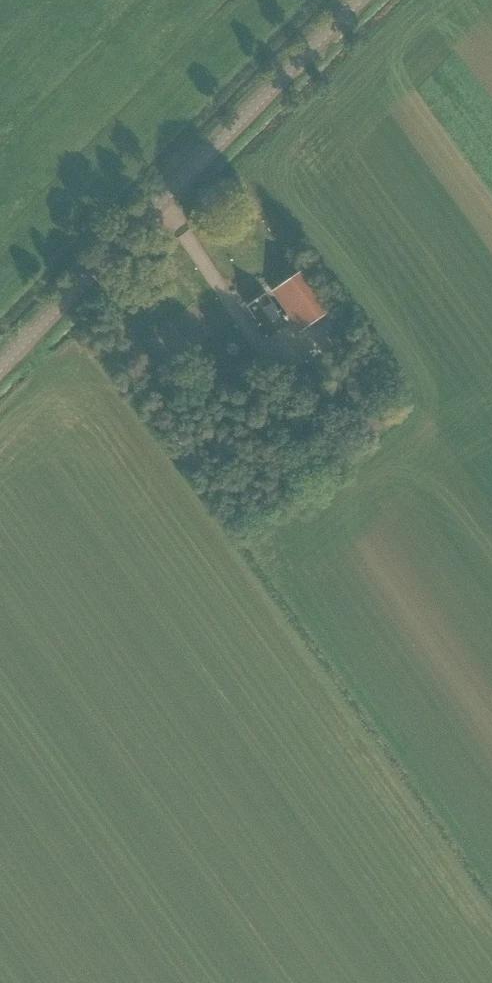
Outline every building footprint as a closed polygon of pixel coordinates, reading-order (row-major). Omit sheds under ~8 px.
[(304,273),(275,293),(290,315),(286,318),(281,311),(278,313),(266,295),(250,306),(263,324),(260,326),(268,337),(293,320),(301,332),(330,311),(304,273)] [(337,328),(313,344),(321,355),(345,341),(337,328)]
